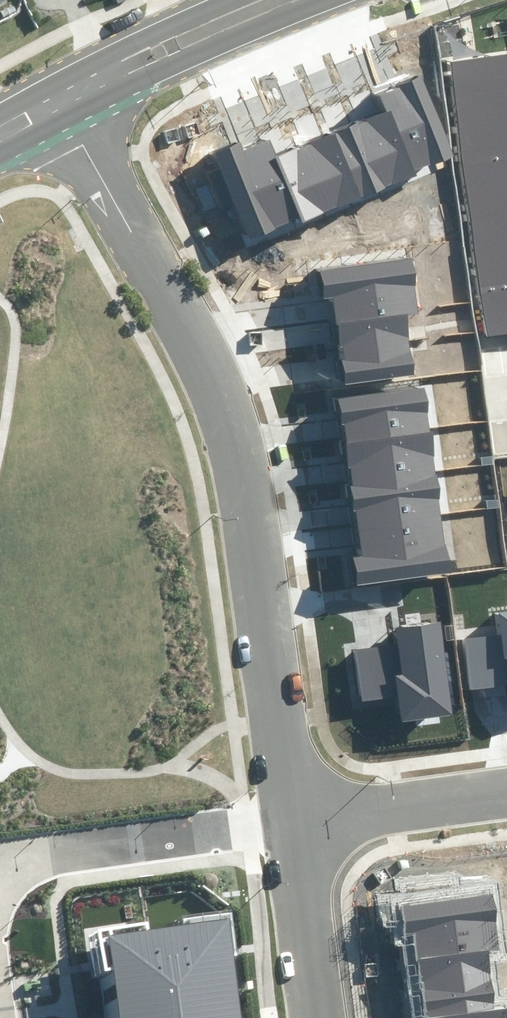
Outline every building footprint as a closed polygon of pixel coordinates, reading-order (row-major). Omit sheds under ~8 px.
[(487,336),(506,333),(506,54),(452,61),(487,336)] [(213,151),(250,237),(299,216),(302,225),(417,176),(415,171),(453,155),(420,77),(380,94),(387,111),(278,157),(271,141),(245,152),(240,140),(213,151)] [(411,258),(320,271),(324,298),(333,297),(346,383),(417,373),(408,315),(420,313),(411,258)] [(425,387),(338,400),(361,555),(353,556),(357,585),(452,571),(425,387)] [(499,613),(501,636),(464,641),(470,691),(506,686),(506,612),(499,613)] [(400,722),(454,714),(441,623),(395,629),(398,645),(356,650),(363,701),(397,697),(400,722)] [(494,1011),(486,951),(502,949),(495,894),(400,906),(404,936),(416,935),(427,1017),(506,1017),(506,1009),(494,1011)] [(226,919),(109,934),(120,1017),(239,1017),(226,919)]
